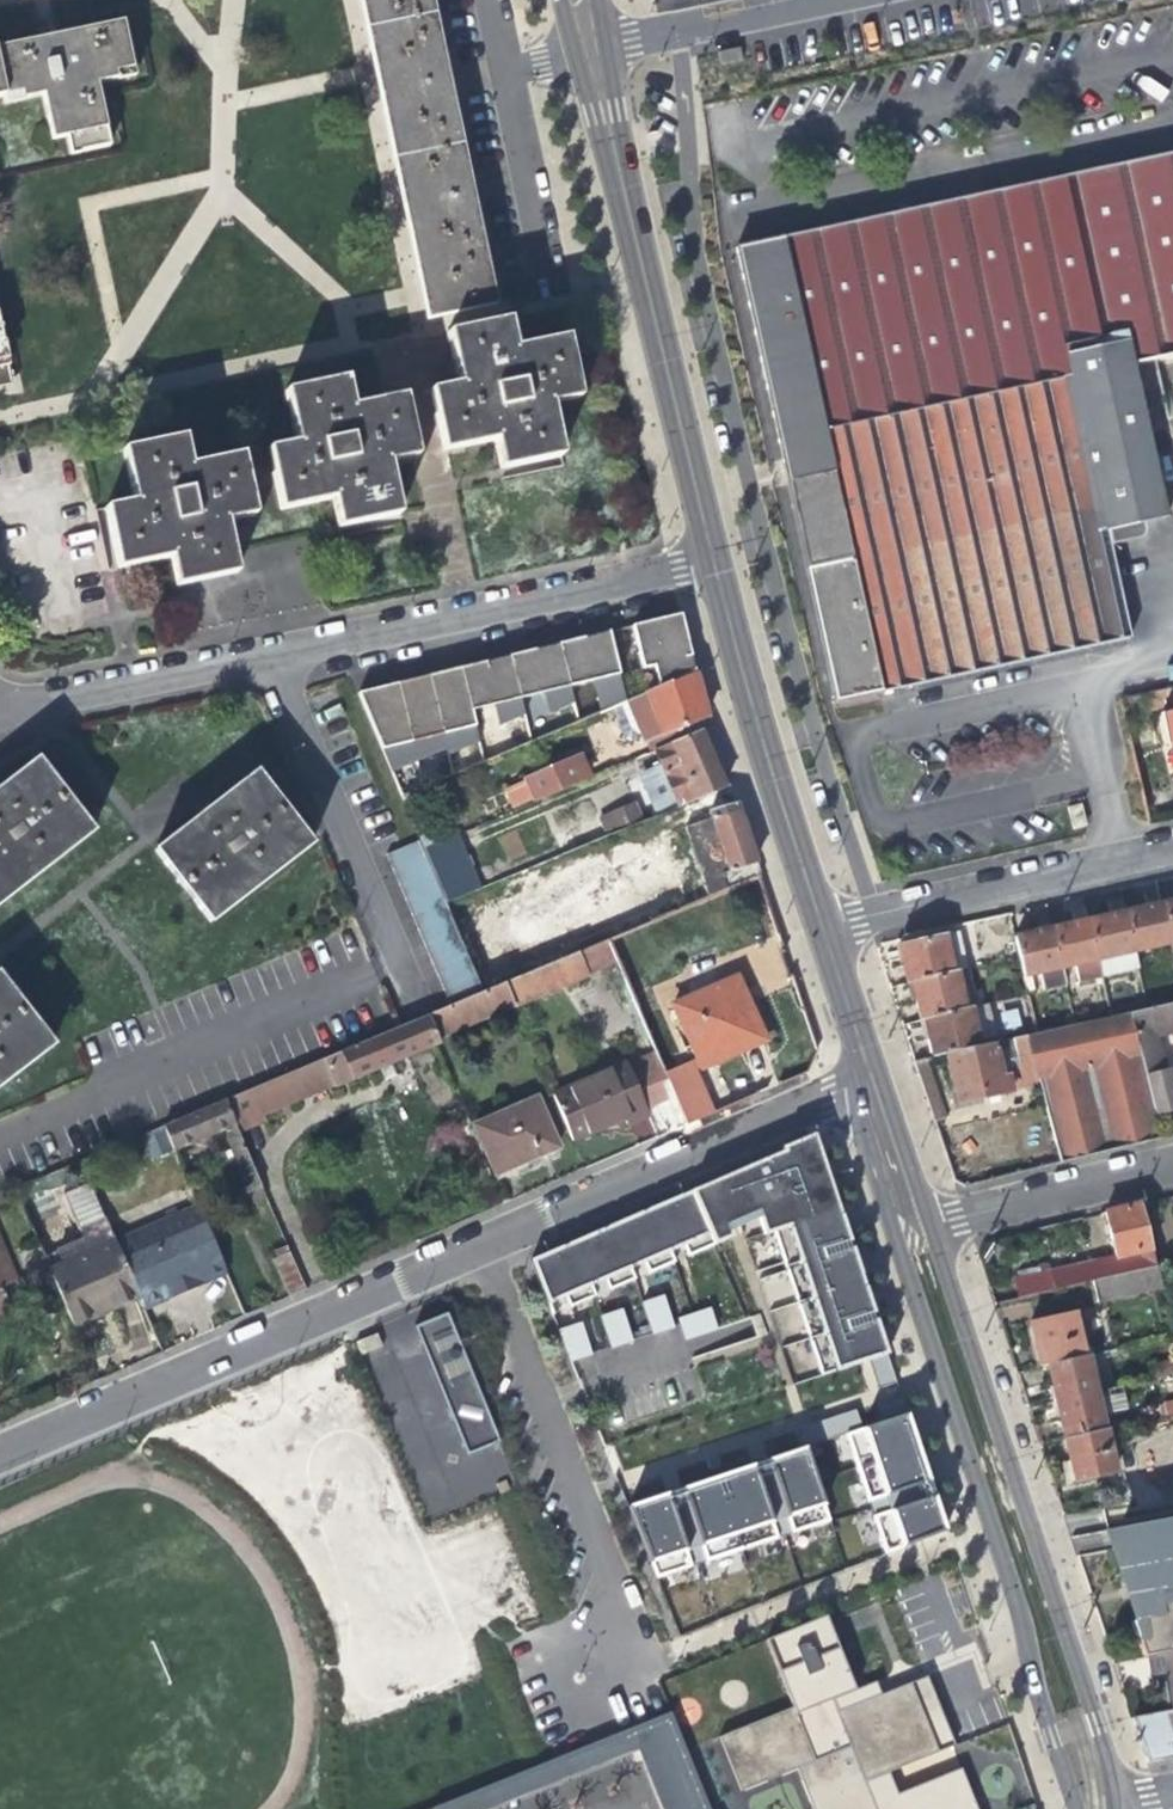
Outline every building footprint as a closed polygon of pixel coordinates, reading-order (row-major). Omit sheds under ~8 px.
[(376,71),(394,157),(418,280),(427,320),(494,306),(487,273),(479,232),(473,205),(445,67),(439,38),(431,0),(362,0),(376,71)] [(10,95),(11,102),(45,95),(54,142),(69,139),(71,150),(72,155),(109,147),(108,142),(96,84),(135,77),(123,21),(53,35),(0,45),(0,97),(10,95)] [(734,249),(773,422),(827,662),(835,698),(878,690),(1125,638),(1102,532),(1164,517),(1130,366),(1172,357),(1172,154),(1157,157),(982,195),(734,249)] [(449,333),(461,386),(431,392),(443,453),(496,442),(501,470),(561,458),(551,406),(581,400),(568,338),(514,350),(506,320),(449,333)] [(13,384),(0,321),(0,387),(13,384)] [(287,390),(297,443),(267,450),(280,511),(333,500),(338,527),(397,516),(387,464),(418,457),(404,396),(350,407),(344,379),(287,390)] [(125,448),(135,502),(105,508),(117,569),(170,558),(176,586),(205,580),(235,574),(231,553),(225,522),(255,516),(242,454),(188,466),(182,437),(125,448)] [(660,688),(695,673),(680,615),(633,627),(643,669),(655,666),(660,688)] [(624,696),(609,633),(587,639),(559,645),(570,687),(593,681),(598,702),(601,712),(615,707),(626,702),(624,696)] [(549,714),(574,704),(570,687),(559,645),(541,650),(511,657),(520,699),(544,693),(549,714)] [(500,727),(524,715),(520,699),(511,657),(489,662),(462,669),(471,711),(495,706),(500,727)] [(431,677),(446,748),(448,754),(479,742),(472,713),(471,711),(462,669),(447,673),(431,677)] [(699,693),(695,673),(660,688),(654,690),(626,702),(615,707),(623,734),(631,738),(705,716),(701,702),(699,693)] [(446,748),(431,677),(417,680),(397,685),(415,761),(446,748)] [(415,761),(397,685),(374,690),(358,694),(391,771),(415,761)] [(1165,691),(1167,705),(1172,704),(1172,689),(1165,691)] [(1160,713),(1166,743),(1172,741),(1172,711),(1160,713)] [(678,807),(723,787),(710,753),(701,732),(673,744),(679,757),(662,764),(678,807)] [(536,802),(584,782),(574,758),(526,780),(536,802)] [(93,830),(37,759),(0,789),(0,902),(93,830)] [(213,920),(310,844),(255,773),(206,811),(157,849),(213,920)] [(426,816),(415,790),(401,796),(412,821),(426,816)] [(1078,801),(1065,804),(1070,826),(1083,823),(1078,801)] [(754,863),(734,803),(708,812),(683,823),(708,898),(758,877),(754,863)] [(578,849),(610,835),(601,814),(568,828),(578,849)] [(437,843),(426,816),(412,821),(420,840),(424,849),(437,843)] [(458,835),(437,843),(424,849),(434,875),(447,904),(480,890),(458,835)] [(384,855),(448,1008),(483,993),(461,939),(447,904),(434,875),(424,849),(420,840),(405,847),(400,849),(384,855)] [(1172,950),(1172,901),(1161,904),(1170,944),(1171,950),(1172,950)] [(1133,953),(1170,944),(1161,904),(1141,909),(1124,912),(1133,953)] [(1137,971),(1133,953),(1124,912),(1105,917),(1087,921),(1098,967),(1101,979),(1137,971)] [(1079,972),(1098,967),(1087,921),(1070,925),(1052,929),(1061,969),(1077,965),(1079,972)] [(1065,988),(1061,969),(1052,929),(1033,933),(1012,938),(1016,958),(1021,978),(1041,973),(1046,992),(1065,988)] [(907,982),(909,982),(967,969),(957,931),(898,944),(901,959),(907,982)] [(606,941),(579,952),(588,973),(615,962),(606,941)] [(579,952),(506,984),(514,1004),(588,973),(579,952)] [(971,968),(967,969),(909,982),(912,995),(917,1020),(920,1019),(968,1008),(979,1006),(971,968)] [(674,1003),(701,1068),(765,1042),(769,1053),(781,1048),(762,1003),(754,983),(742,988),(737,976),(674,1003)] [(53,1045),(0,979),(0,1087),(53,1045)] [(436,1036),(514,1004),(506,984),(483,993),(448,1008),(428,1016),(436,1036)] [(1172,1032),(1172,1004),(1146,1010),(1128,1014),(1143,1075),(1166,1070),(1158,1035),(1172,1032)] [(976,1049),(968,1008),(920,1019),(926,1042),(930,1059),(941,1057),(976,1049)] [(1039,1081),(1058,1161),(1096,1152),(1158,1137),(1152,1114),(1143,1075),(1128,1014),(1110,1018),(1074,1026),(1033,1036),(976,1049),(941,1057),(951,1093),(974,1088),(977,1097),(995,1093),(1003,1091),(1003,1089),(1039,1081)] [(331,1079),(333,1085),(378,1066),(438,1041),(436,1036),(428,1016),(409,1024),(401,1028),(226,1101),(234,1120),(331,1079)] [(654,1052),(626,1063),(630,1072),(658,1060),(654,1052)] [(658,1060),(630,1072),(646,1108),(673,1096),(666,1079),(658,1060)] [(926,1060),(915,1063),(933,1119),(945,1115),(926,1060)] [(553,1094),(572,1140),(599,1129),(619,1121),(621,1128),(649,1116),(646,1108),(630,1072),(626,1063),(553,1094)] [(1143,1075),(1152,1114),(1172,1109),(1172,1090),(1168,1069),(1166,1070),(1143,1075)] [(685,1124),(705,1116),(687,1071),(666,1079),(673,1096),(685,1124)] [(538,1098),(474,1124),(494,1173),(525,1160),(558,1146),(538,1098)] [(253,1199),(266,1193),(234,1120),(226,1101),(165,1127),(174,1148),(178,1157),(179,1160),(204,1150),(228,1140),(253,1199)] [(821,1376),(887,1354),(874,1317),(872,1318),(820,1335),(818,1328),(870,1311),(872,1310),(851,1246),(848,1246),(797,1263),(795,1256),(846,1239),(848,1239),(815,1138),(749,1166),(762,1204),(764,1203),(774,1232),(821,1376)] [(762,1204),(749,1166),(698,1189),(690,1192),(694,1200),(711,1192),(730,1237),(732,1237),(729,1231),(759,1218),(764,1235),(774,1232),(764,1203),(762,1204)] [(694,1200),(690,1192),(654,1208),(622,1221),(580,1239),(544,1255),(530,1261),(545,1298),(563,1291),(565,1297),(569,1307),(596,1295),(591,1285),(589,1280),(602,1274),(605,1280),(609,1290),(635,1279),(631,1269),(628,1263),(642,1257),(644,1263),(649,1273),(675,1262),(670,1251),(668,1246),(681,1240),(684,1245),(688,1256),(730,1237),(711,1192),(694,1200)] [(1096,1261),(1098,1267),(1101,1281),(1156,1268),(1140,1207),(1105,1215),(1111,1239),(1116,1256),(1096,1261)] [(203,1217),(120,1252),(130,1275),(143,1308),(147,1315),(175,1303),(173,1299),(186,1293),(197,1289),(199,1293),(229,1280),(203,1217)] [(270,1250),(289,1295),(306,1288),(283,1235),(271,1240),(274,1248),(270,1250)] [(2,1288),(0,1284),(17,1277),(0,1238),(0,1295),(5,1293),(2,1288)] [(797,1263),(848,1246),(847,1242),(846,1239),(795,1256),(797,1263)] [(668,1246),(670,1251),(684,1245),(681,1240),(668,1246)] [(120,1252),(48,1282),(73,1335),(111,1321),(143,1308),(130,1275),(120,1252)] [(628,1263),(631,1269),(644,1263),(642,1257),(628,1263)] [(1098,1267),(1068,1274),(1071,1289),(1092,1284),(1101,1281),(1098,1267)] [(1160,1287),(1156,1268),(1101,1281),(1092,1284),(1097,1304),(1160,1287)] [(1027,1299),(1061,1291),(1058,1277),(1056,1272),(1022,1281),(1027,1299)] [(589,1280),(591,1285),(605,1280),(602,1274),(589,1280)] [(1071,1289),(1068,1274),(1058,1277),(1061,1291),(1071,1289)] [(563,1291),(545,1298),(548,1304),(565,1297),(563,1291)] [(673,1327),(663,1295),(642,1302),(652,1333),(673,1327)] [(717,1329),(710,1308),(678,1318),(680,1325),(685,1340),(717,1329)] [(632,1341),(622,1309),(601,1316),(611,1347),(632,1341)] [(820,1335),(872,1318),(871,1314),(870,1311),(818,1328),(820,1335)] [(446,1313),(414,1326),(467,1455),(499,1442),(446,1313)] [(1040,1369),(1049,1368),(1084,1359),(1074,1314),(1032,1325),(1037,1351),(1040,1369)] [(599,1317),(585,1321),(593,1350),(608,1346),(599,1317)] [(591,1354),(581,1322),(557,1330),(570,1361),(591,1354)] [(1053,1387),(1058,1405),(1096,1397),(1113,1392),(1104,1355),(1084,1359),(1049,1368),(1053,1387)] [(1172,1379),(1172,1363),(1152,1368),(1156,1383),(1172,1379)] [(949,1535),(900,1390),(835,1412),(862,1490),(873,1486),(878,1500),(867,1503),(884,1556),(949,1535)] [(1104,1433),(1096,1397),(1058,1405),(1062,1425),(1066,1442),(1104,1433)] [(1172,1418),(1172,1405),(1163,1407),(1166,1420),(1172,1418)] [(1106,1433),(1104,1433),(1066,1442),(1070,1462),(1074,1483),(1115,1475),(1106,1433)] [(791,1435),(624,1493),(644,1552),(812,1494),(791,1435)] [(1143,1495),(1160,1493),(1160,1489),(1172,1487),(1172,1441),(1135,1447),(1143,1495)] [(1126,1529),(1121,1530),(1128,1574),(1138,1627),(1143,1626),(1146,1638),(1136,1640),(1143,1656),(1172,1651),(1172,1521),(1126,1529)] [(825,1614),(765,1639),(793,1709),(718,1739),(739,1793),(797,1771),(811,1808),(874,1808),(863,1780),(938,1750),(924,1714),(917,1697),(911,1681),(836,1711),(832,1702),(830,1697),(854,1688),(825,1614)] [(1169,1675),(1172,1674),(1172,1653),(1158,1656),(1161,1676),(1169,1675)] [(925,1693),(917,1697),(924,1714),(931,1710),(925,1693)] [(661,1808),(707,1808),(668,1713),(545,1762),(449,1801),(431,1808),(489,1808),(638,1749),(661,1808)] [(1135,1720),(1150,1766),(1172,1762),(1172,1713),(1135,1720)]
